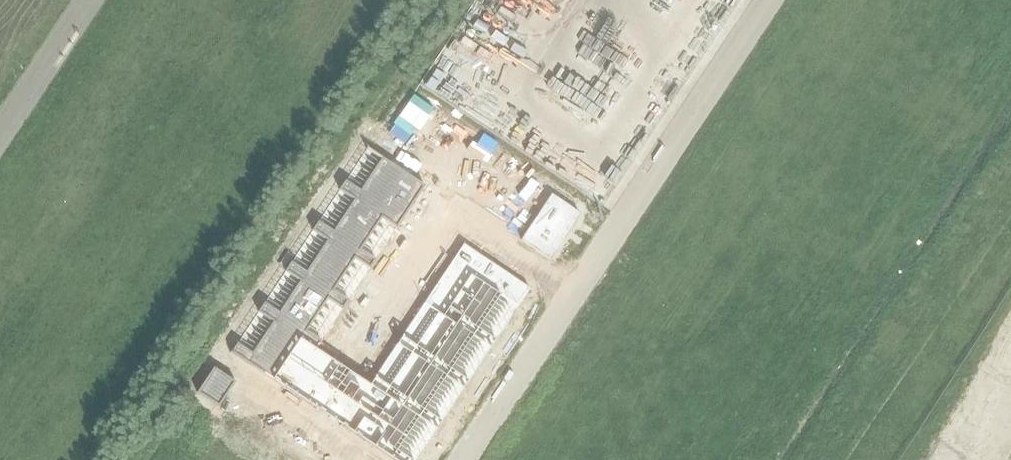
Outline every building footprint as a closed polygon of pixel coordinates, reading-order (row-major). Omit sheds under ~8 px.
[(611,36),(597,57),(637,84),(651,63),(611,36)] [(597,57),(583,78),(623,105),(637,84),(597,57)] [(583,78),(568,99),(609,126),(623,105),(583,78)] [(568,99),(554,120),(595,147),(609,126),(568,99)] [(554,120),(540,141),(581,168),(595,147),(554,120)] [(230,353),(314,409),(314,408),(340,426),(391,459),(417,459),(531,288),(463,243),(370,384),(317,349),(322,341),(425,186),(368,148),(233,350),(232,350),(230,353)] [(551,193),(519,240),(549,260),(580,213),(551,193)] [(213,367),(196,392),(218,407),(234,382),(213,367)]
